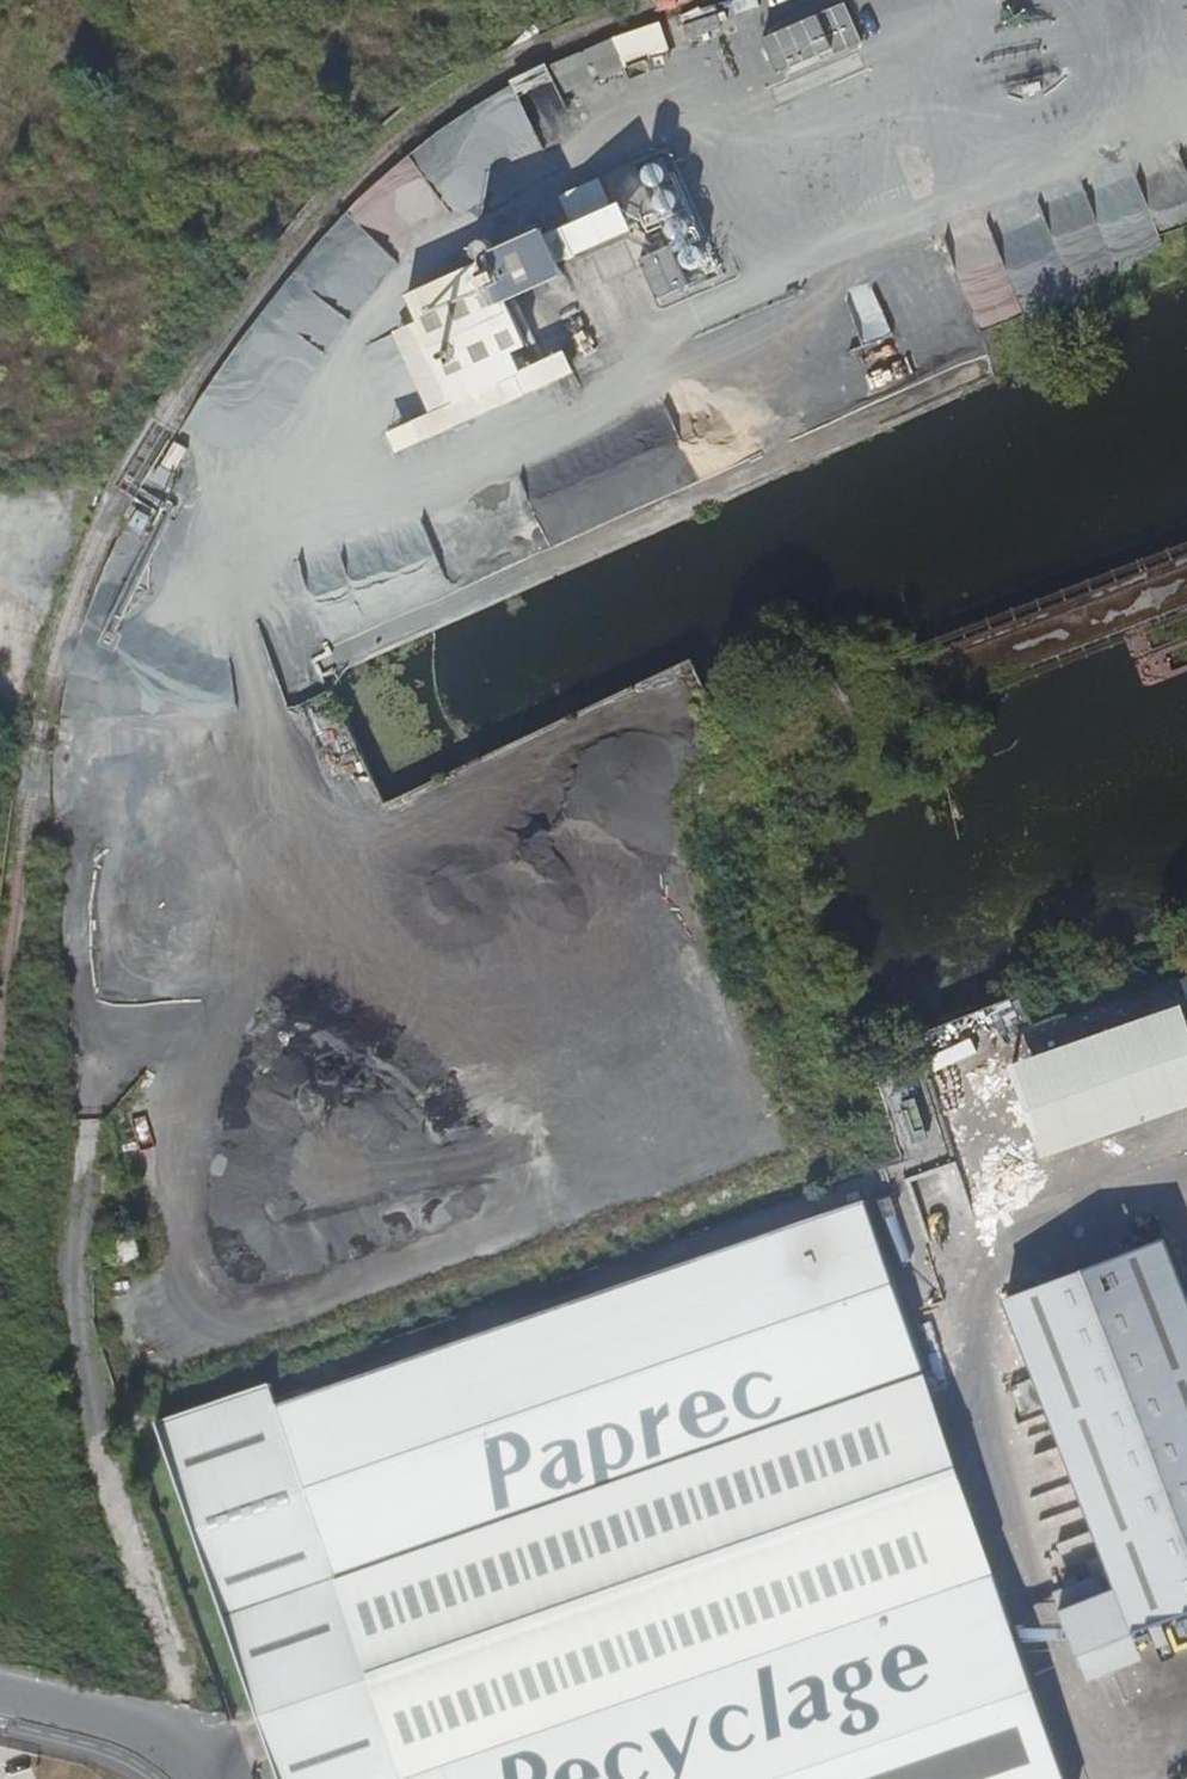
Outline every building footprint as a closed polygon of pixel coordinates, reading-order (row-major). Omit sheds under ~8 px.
[(537,235),(402,299),(413,326),(392,335),(427,418),(385,436),(394,458),(572,375),(563,353),(520,374),(513,357),(526,349),(506,309),(560,283),(537,235)] [(998,1064),(1032,1155),(1186,1096),(1186,1017),(1179,995),(998,1064)] [(873,1214),(286,1421),(347,1594),(934,1387),(873,1214)] [(1006,1293),(1136,1625),(1186,1606),(1186,1293),(1164,1233),(1006,1293)] [(386,1705),(347,1594),(286,1421),(272,1383),(159,1421),(267,1734),(283,1778),(412,1778),(386,1705)] [(414,1778),(1071,1778),(998,1573),(414,1778)]
